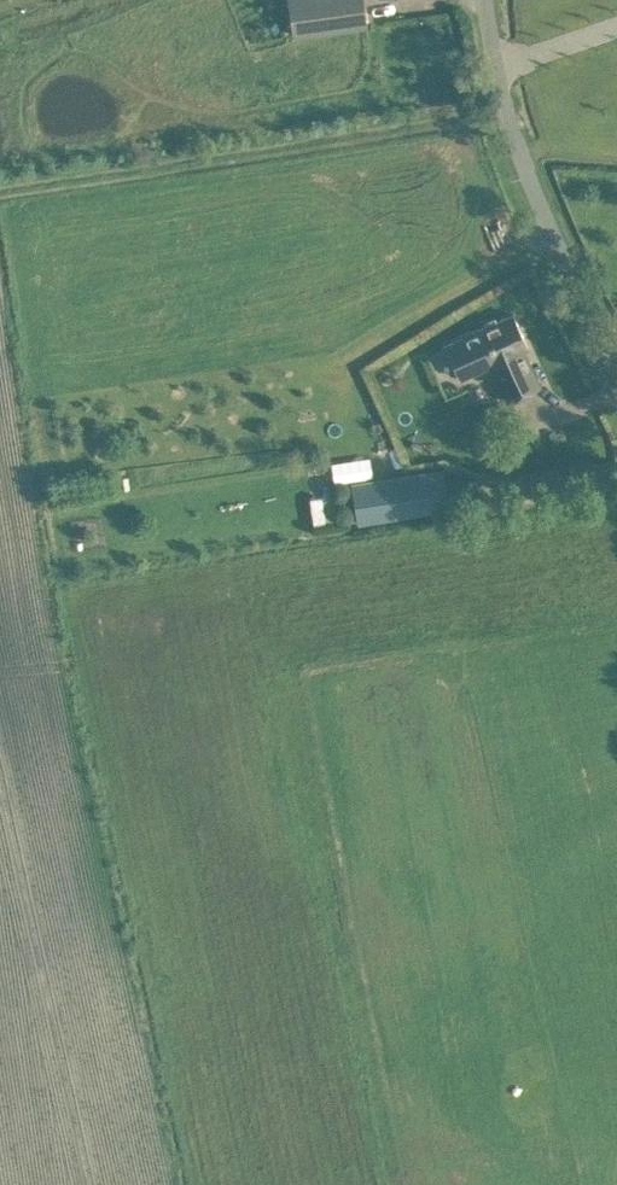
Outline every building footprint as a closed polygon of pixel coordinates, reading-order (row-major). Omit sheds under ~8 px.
[(290,34),(366,24),(362,0),(287,0),(290,34)] [(528,346),(513,313),(445,344),(460,377),(491,363),(495,372),(494,372),(508,401),(540,386),(527,357),(526,357),(522,348),(528,346)] [(351,484),(357,522),(449,507),(443,469),(351,484)]
